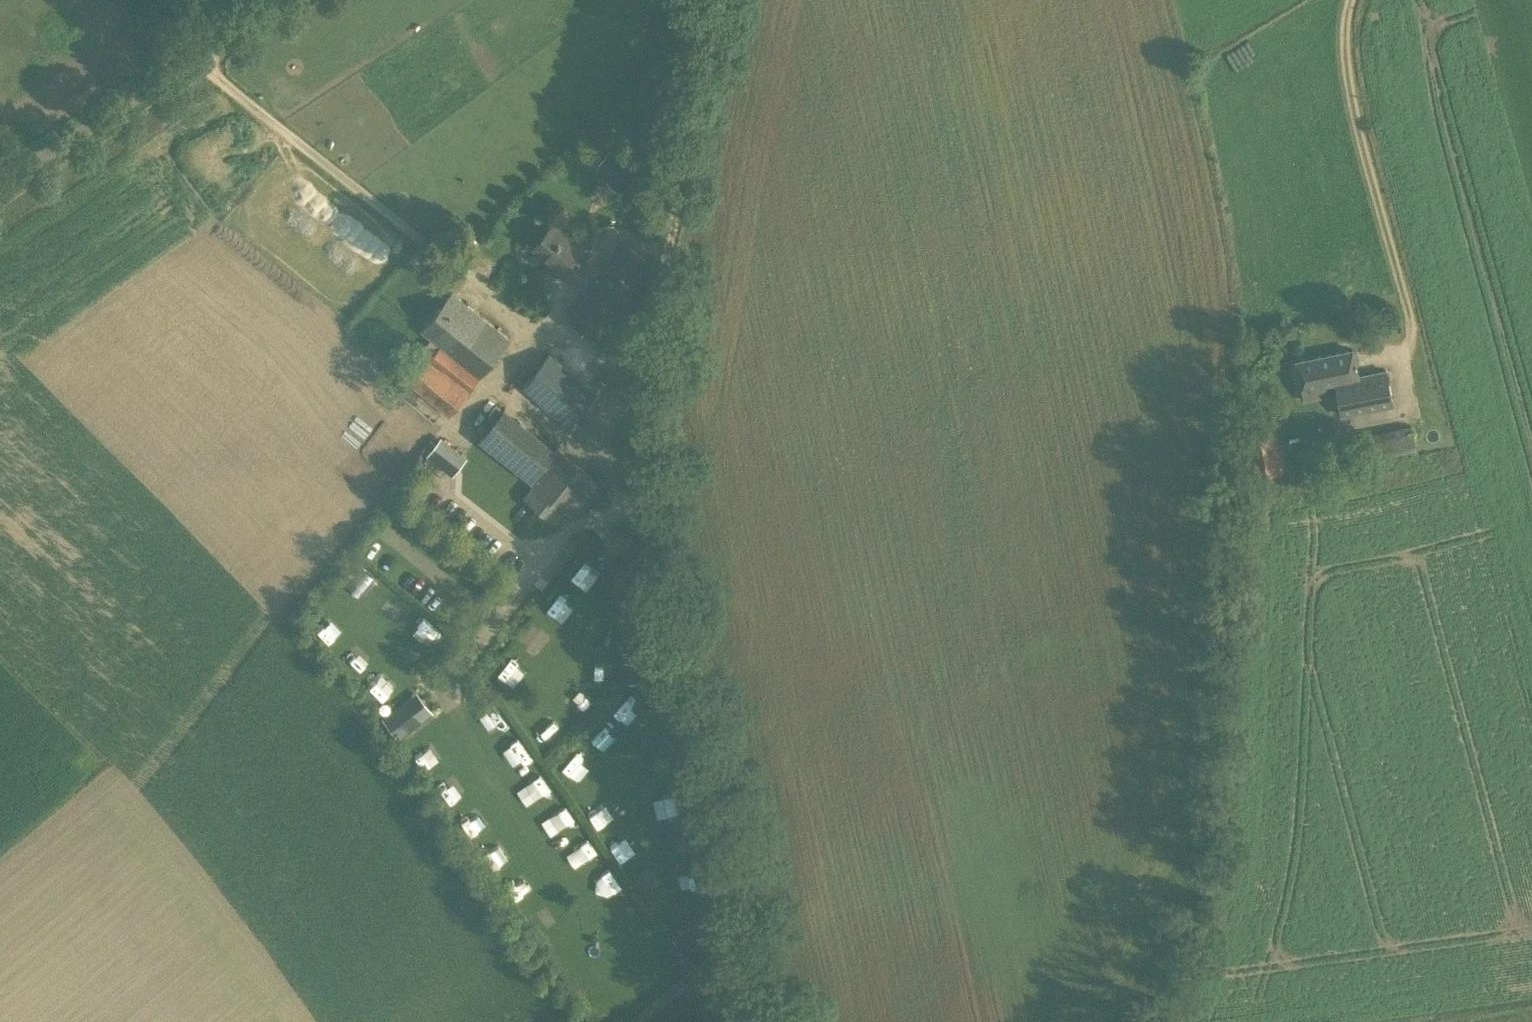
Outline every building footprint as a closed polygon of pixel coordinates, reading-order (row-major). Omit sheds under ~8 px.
[(569,282),(586,260),(575,252),(580,246),(550,221),(530,246),(555,266),(553,269),(569,282)] [(593,337),(621,302),(633,287),(627,282),(645,260),(626,245),(568,317),(593,337)] [(510,339),(464,302),(453,293),(423,332),(441,345),(410,384),(450,415),(510,339)] [(1358,377),(1358,376),(1353,350),(1296,360),(1302,388),(1304,400),(1327,396),(1325,384),(1336,382),(1342,415),(1393,405),(1387,371),(1358,377)] [(569,426),(597,391),(549,351),(522,386),(569,426)] [(532,482),(557,450),(503,408),(478,440),(532,482)] [(1380,458),(1417,451),(1410,425),(1374,432),(1380,458)] [(426,455),(450,477),(469,456),(446,434),(426,455)] [(531,483),(571,515),(597,481),(557,450),(532,482),(531,483)] [(1278,456),(1249,462),(1252,475),(1280,469),(1278,456)] [(403,738),(435,708),(415,686),(382,715),(403,738)]
